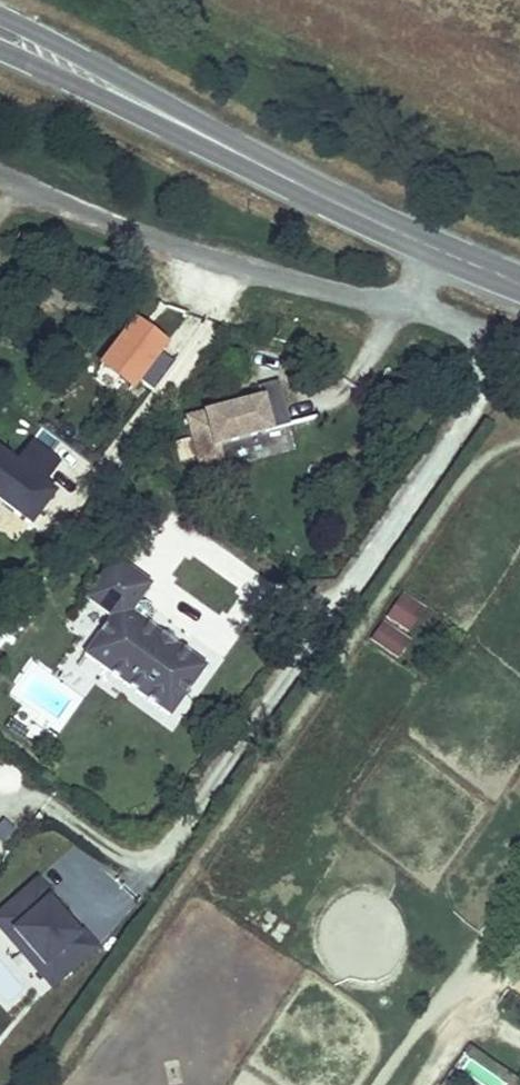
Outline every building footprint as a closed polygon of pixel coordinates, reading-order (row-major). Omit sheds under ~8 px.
[(130,388),(166,337),(130,312),(94,363),(130,388)] [(265,390),(271,425),(286,422),(280,387),(265,390)] [(260,388),(182,412),(199,467),(223,460),(218,442),(271,426),(260,388)] [(0,447),(0,501),(34,522),(55,487),(43,480),(57,457),(24,437),(13,455),(0,447)] [(151,566),(117,540),(88,578),(115,599),(88,634),(169,696),(206,649),(132,592),(151,566)] [(384,615),(408,631),(425,605),(401,589),(384,615)] [(393,653),(406,633),(382,617),(369,637),(393,653)] [(0,906),(0,942),(47,992),(98,943),(34,875),(0,906)]
